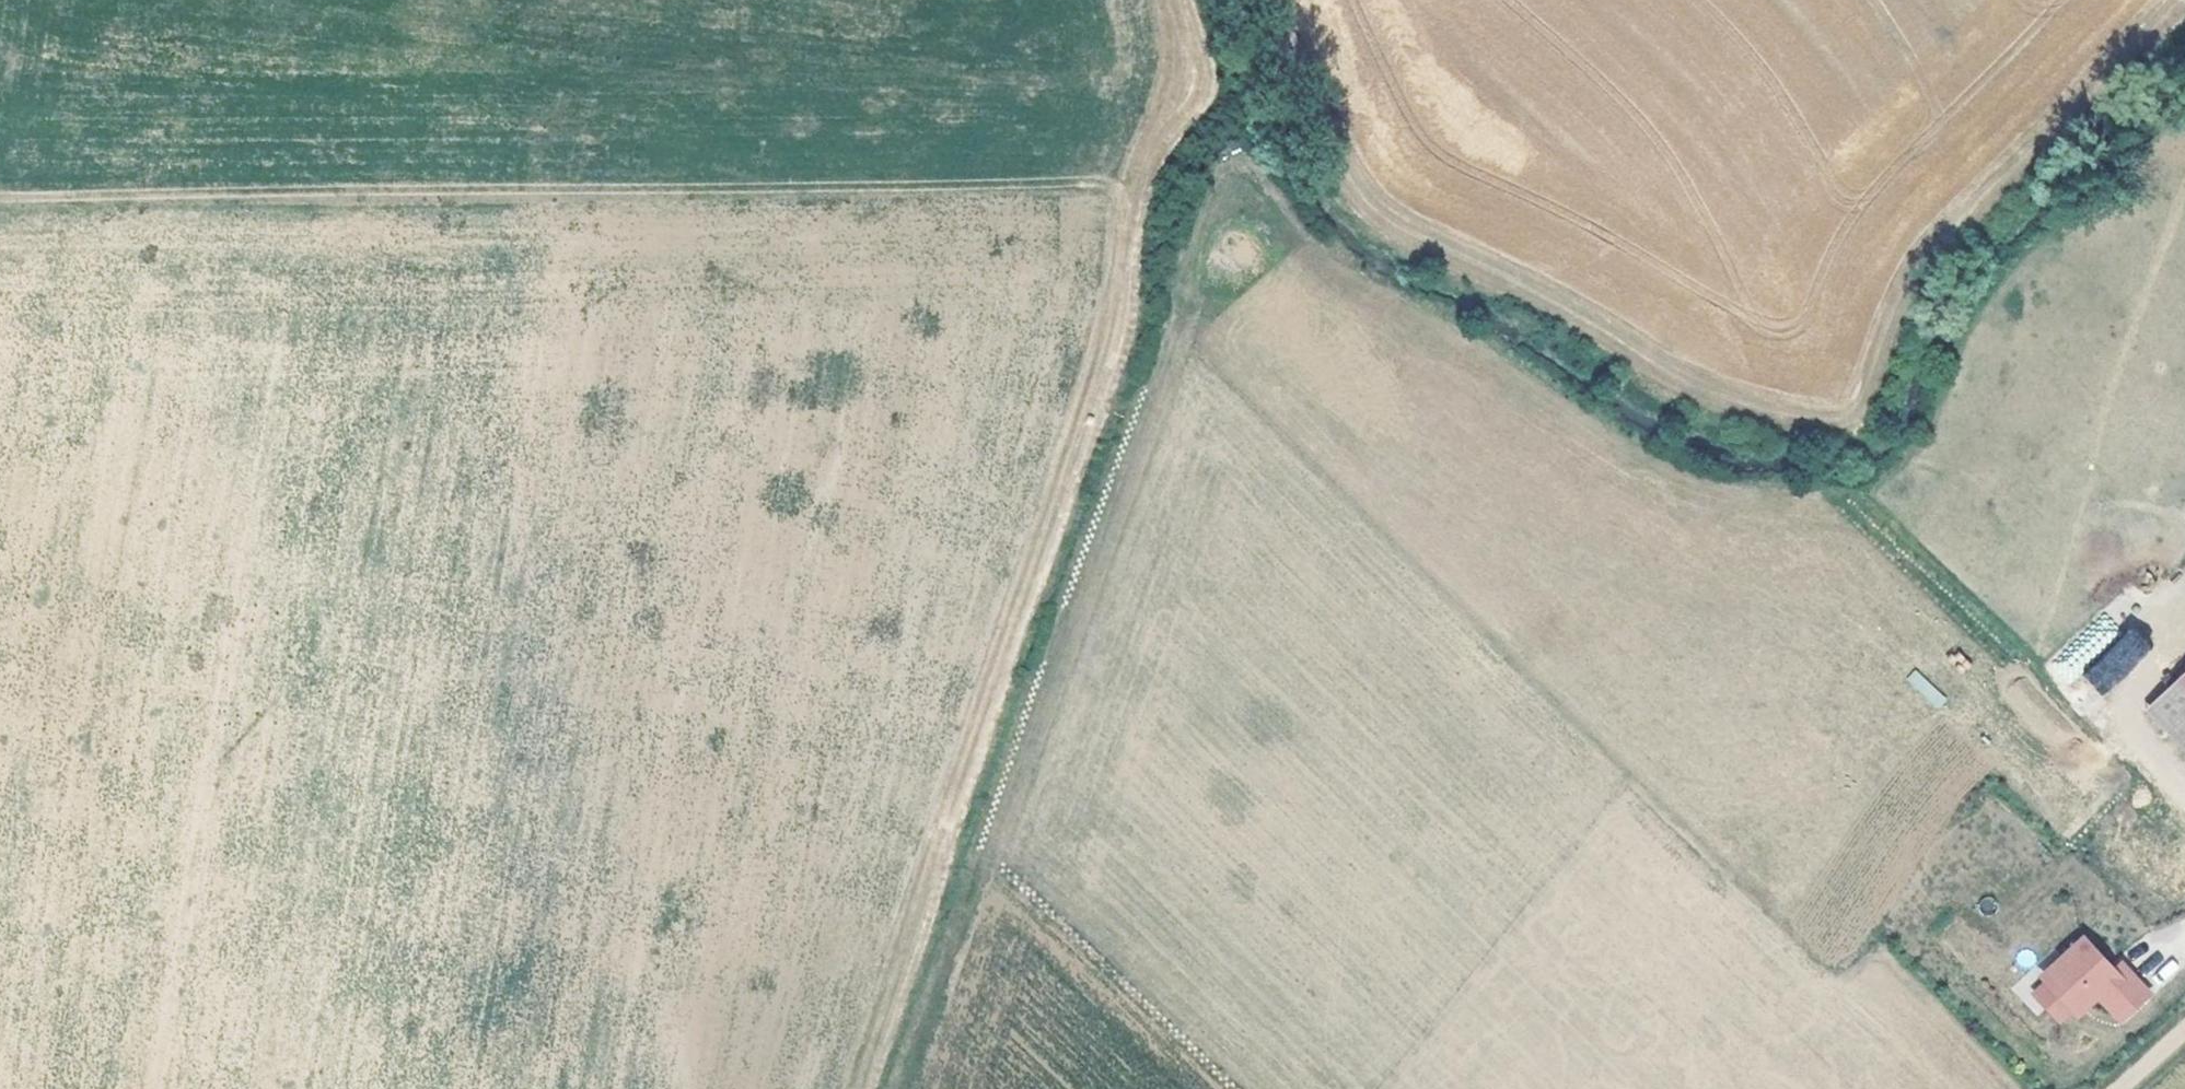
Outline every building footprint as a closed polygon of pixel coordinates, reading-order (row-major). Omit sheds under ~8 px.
[(2133,626),(2082,674),(2103,696),(2154,647),(2133,626)] [(1916,668),(1906,679),(1936,710),(1947,699),(1916,668)] [(2155,737),(2184,770),(2184,709),(2155,737)] [(2154,995),(2122,957),(2111,966),(2086,936),(2025,987),(2063,1031),(2098,1001),(2119,1025),(2154,995)]
